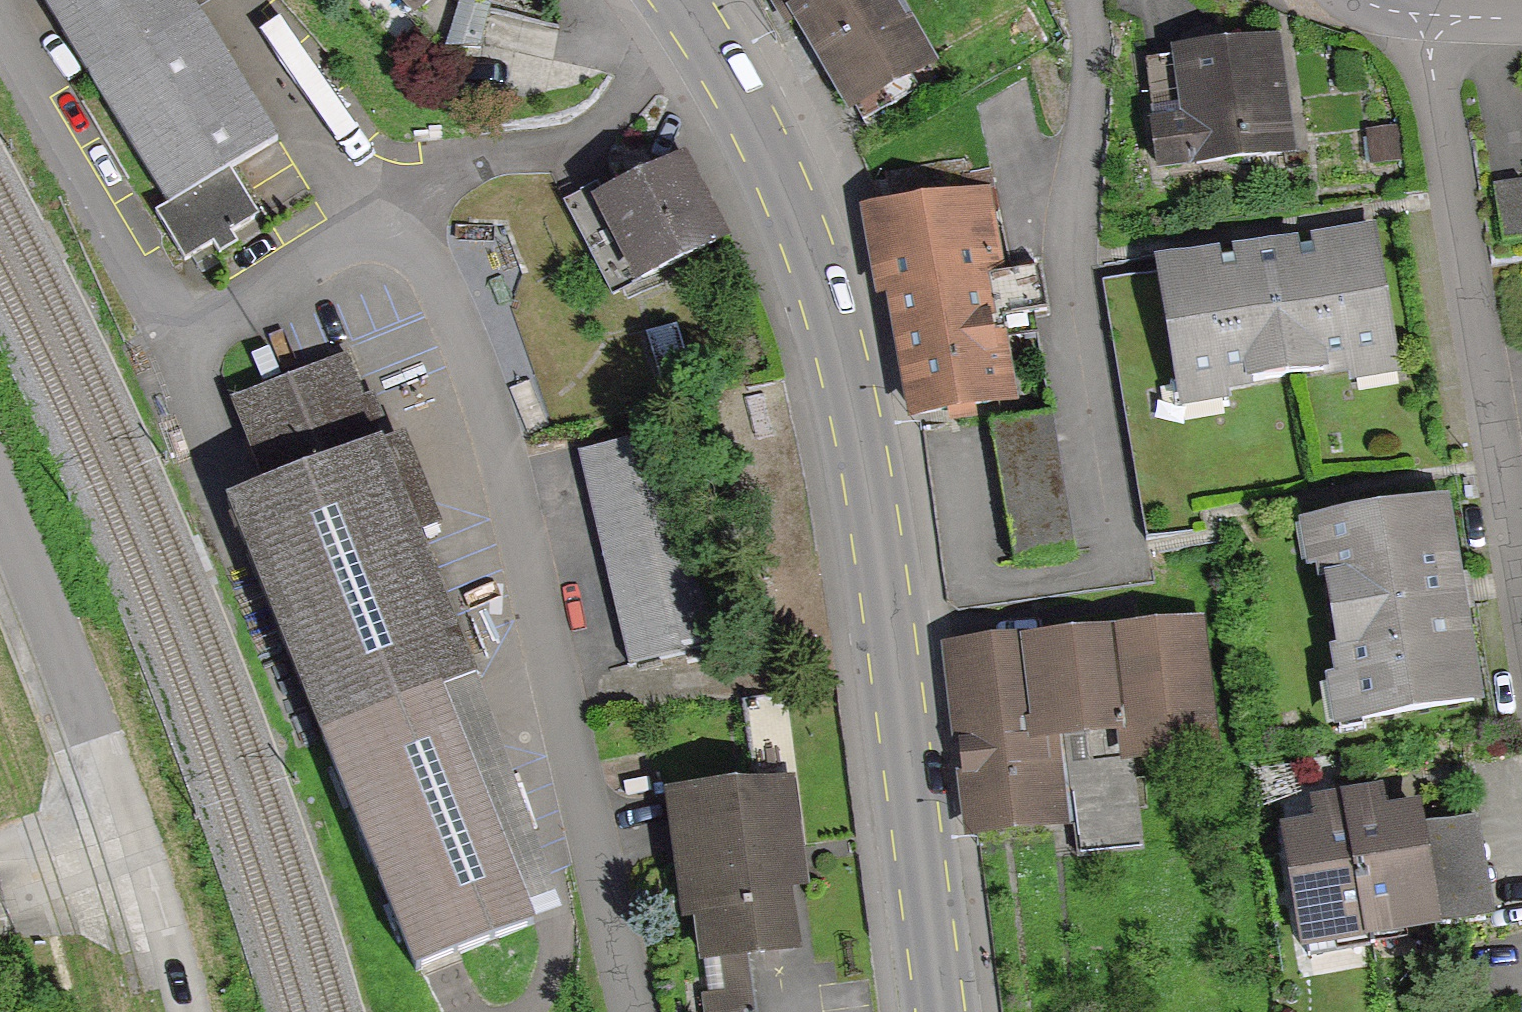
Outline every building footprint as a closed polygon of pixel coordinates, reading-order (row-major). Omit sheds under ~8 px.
[(214,0),(37,0),(161,206),(150,213),(177,259),(206,242),(215,256),(232,246),(225,234),(252,218),(224,171),(270,143),(193,14),(215,1),(214,0)] [(406,16),(423,0),(390,0),(406,16)] [(782,33),(800,24),(850,116),(927,73),(887,0),(764,0),(782,33)] [(1285,93),(1278,37),(1174,51),(1183,118),(1150,122),(1156,169),(1293,151),(1285,93)] [(1403,160),(1399,125),(1364,129),(1369,165),(1403,160)] [(675,175),(593,219),(635,296),(716,252),(675,175)] [(1490,187),(1495,240),(1521,237),(1521,201),(1520,184),(1490,187)] [(981,199),(863,218),(877,303),(888,301),(908,425),(1008,409),(995,324),(1042,316),(1027,225),(1012,227),(1010,211),(983,215),(981,199)] [(1401,371),(1376,226),(1158,265),(1183,407),(1224,400),(1222,389),(1346,367),(1348,380),(1401,371)] [(345,363),(230,408),(265,497),(225,513),(408,979),(560,920),(414,546),(433,539),(396,444),(379,450),(345,363)] [(1045,421),(989,430),(1012,568),(1068,559),(1045,421)] [(668,435),(576,458),(626,662),(719,640),(668,435)] [(1334,733),(1478,710),(1445,505),(1303,528),(1310,568),(1320,566),(1340,687),(1327,689),(1334,733)] [(1210,746),(1195,624),(946,654),(969,844),(1070,831),(1073,859),(1140,851),(1128,756),(1210,746)] [(787,787),(665,802),(681,925),(700,923),(705,966),(789,955),(781,891),(799,888),(787,787)] [(1347,796),(1373,939),(1485,919),(1468,823),(1416,832),(1413,812),(1382,818),(1377,791),(1347,796)] [(1302,952),(1373,939),(1347,796),(1310,803),(1315,831),(1281,837),(1302,952)]
